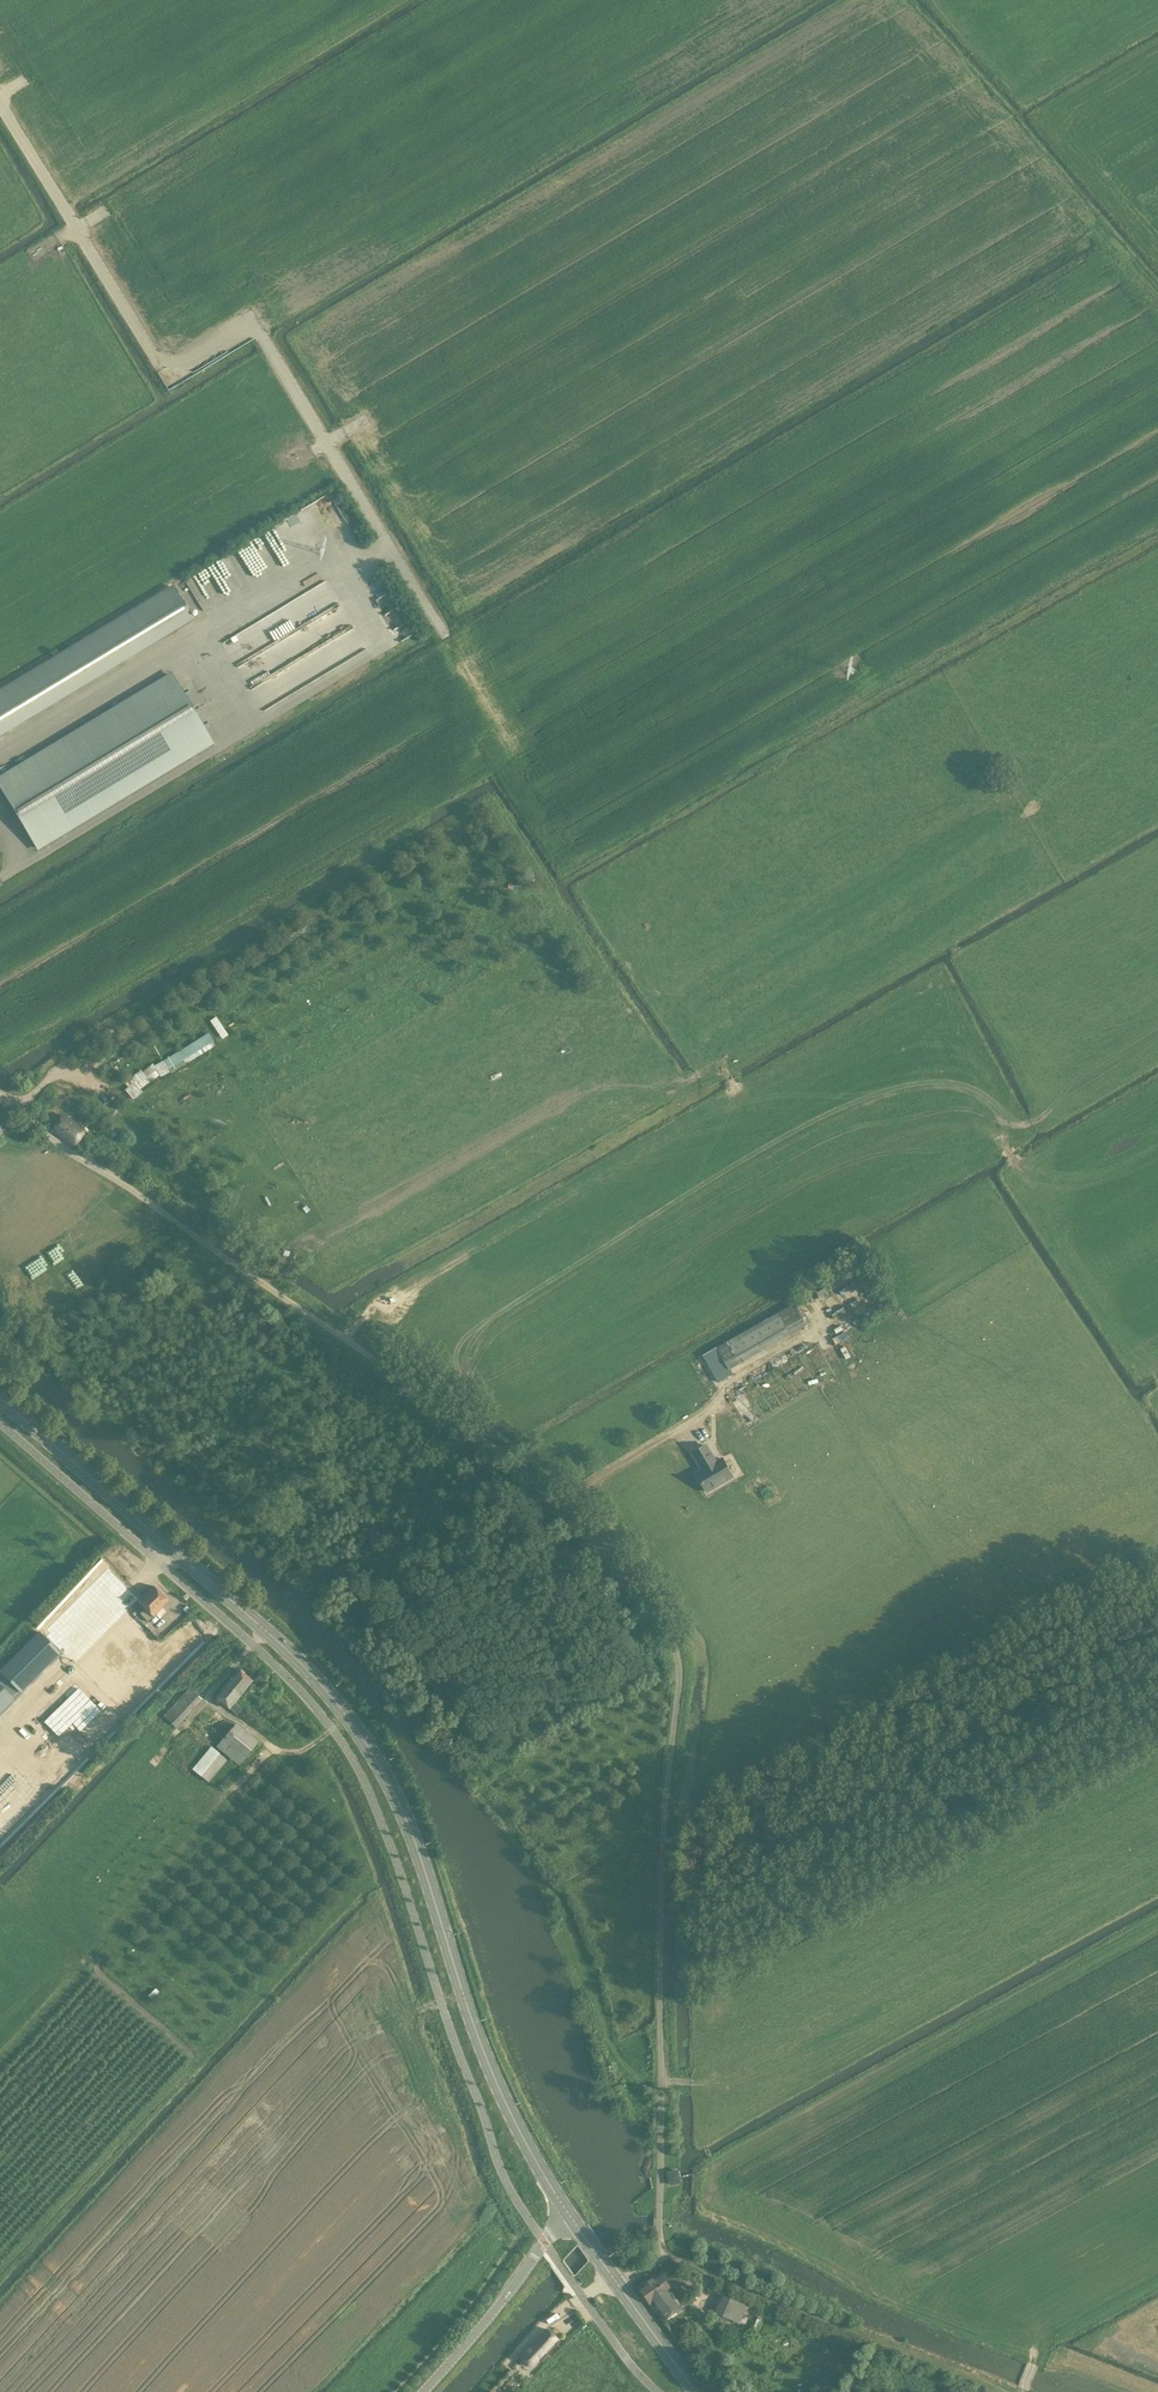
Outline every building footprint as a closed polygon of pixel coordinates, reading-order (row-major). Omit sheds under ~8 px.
[(0,692),(0,736),(193,620),(174,587),(0,692)] [(232,665),(247,660),(242,644),(236,646),(234,638),(224,641),(232,665)] [(242,671),(243,683),(256,682),(255,670),(242,671)] [(170,676),(0,779),(0,787),(37,848),(211,743),(170,676)] [(221,1039),(229,1035),(217,1015),(210,1020),(221,1039)] [(170,1073),(216,1046),(209,1033),(162,1059),(170,1073)] [(140,1089),(161,1072),(151,1061),(131,1078),(140,1089)] [(85,1131),(63,1116),(53,1130),(75,1145),(85,1131)] [(105,1214),(111,1208),(103,1199),(96,1205),(105,1214)] [(51,1259),(90,1245),(84,1228),(67,1234),(69,1241),(47,1249),(51,1259)] [(724,1345),(713,1351),(722,1364),(732,1358),(724,1345)] [(695,1475),(706,1494),(733,1478),(722,1460),(715,1463),(705,1446),(692,1454),(702,1471),(695,1475)] [(136,1602),(152,1617),(168,1600),(152,1585),(136,1602)] [(95,1652),(115,1670),(151,1632),(132,1613),(95,1652)] [(0,1664),(0,1692),(7,1699),(48,1656),(27,1636),(0,1664)] [(169,1668),(190,1648),(185,1642),(163,1663),(169,1668)] [(238,1669),(216,1696),(229,1708),(228,1708),(237,1715),(242,1709),(234,1703),(252,1681),(238,1669)] [(74,1674),(74,1688),(101,1689),(101,1682),(93,1682),(93,1674),(74,1674)] [(189,1687),(163,1716),(176,1728),(202,1699),(189,1687)] [(218,1744),(216,1747),(239,1766),(259,1742),(236,1723),(235,1725),(218,1744)] [(210,1747),(192,1769),(208,1783),(227,1760),(210,1747)] [(0,1780),(0,1799),(9,1799),(9,1794),(4,1794),(4,1780),(0,1780)] [(666,2172),(669,2187),(681,2183),(678,2169),(666,2172)] [(660,2272),(638,2287),(649,2304),(650,2304),(660,2318),(681,2303),(671,2289),(671,2288),(660,2272)] [(722,2295),(714,2313),(740,2325),(747,2306),(722,2295)] [(556,2339),(547,2330),(521,2358),(530,2367),(539,2357),(544,2352),(556,2339)] [(544,2352),(539,2357),(543,2362),(548,2356),(544,2352)]
